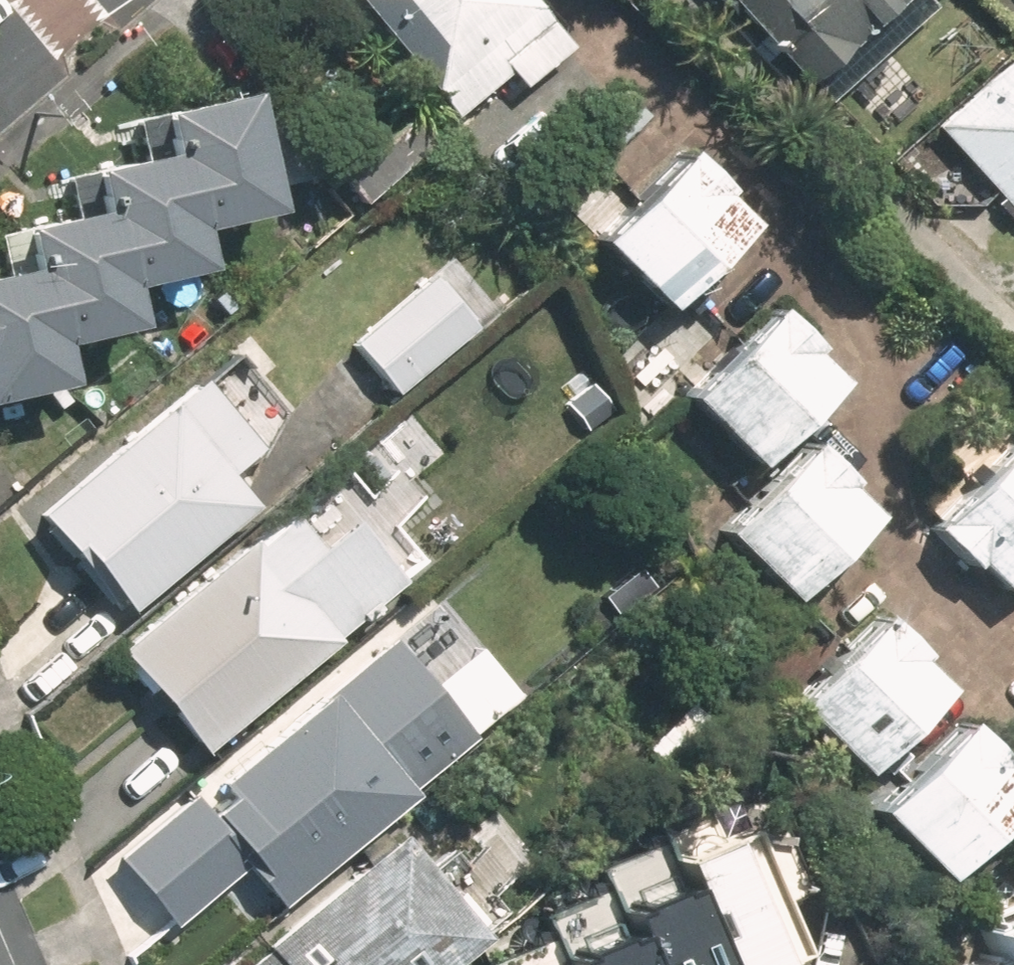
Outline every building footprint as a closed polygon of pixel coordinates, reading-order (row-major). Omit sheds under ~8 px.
[(511,0),(332,0),(328,4),(449,128),(498,80),(510,92),(556,47),(511,0)] [(813,107),(921,4),(918,0),(711,0),(813,107)] [(1013,229),(1013,58),(1011,55),(926,133),(1013,229)] [(115,129),(124,170),(53,184),(62,226),(0,239),(0,404),(42,396),(35,360),(108,344),(99,303),(178,287),(168,242),(243,226),(237,200),(315,183),(299,106),(228,121),(225,106),(115,129)] [(676,151),(578,251),(647,318),(744,218),(676,151)] [(421,283),(347,348),(391,399),(423,371),(443,394),(473,367),(453,344),(465,333),(421,283)] [(651,389),(730,474),(834,377),(772,310),(714,364),(697,346),(651,389)] [(218,351),(22,526),(110,625),(241,508),(215,479),(242,455),(222,433),(261,399),(218,351)] [(772,616),(858,520),(834,499),(847,484),(799,442),(701,552),(772,616)] [(911,538),(947,578),(955,570),(986,603),(1013,577),(1013,447),(1012,445),(911,538)] [(286,501),(98,658),(166,741),(190,757),(412,572),(338,483),(299,516),(286,501)] [(877,616),(776,708),(843,783),(945,691),(877,616)] [(350,666),(108,877),(164,941),(231,884),(265,923),(423,785),(398,756),(415,741),(350,666)] [(853,821),(920,893),(1013,807),(1013,798),(951,730),(853,821)] [(634,858),(679,964),(795,964),(801,962),(776,904),(797,895),(765,819),(690,851),(684,837),(634,858)] [(467,946),(379,842),(233,964),(445,964),(467,946)] [(634,858),(572,884),(606,964),(679,964),(634,858)] [(572,884),(524,904),(540,942),(521,950),(527,964),(606,964),(572,884)] [(964,964),(1013,964),(1013,902),(949,930),(964,964)] [(521,950),(485,964),(527,964),(521,950)]
